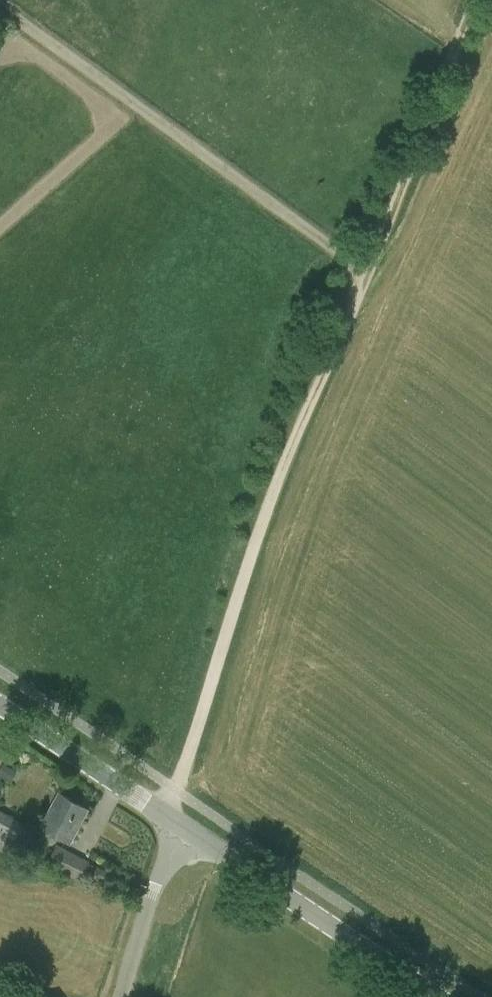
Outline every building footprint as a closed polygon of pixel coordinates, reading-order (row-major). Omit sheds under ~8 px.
[(70,844),(89,810),(59,794),(41,828),(70,844)] [(7,853),(24,824),(0,810),(0,849),(7,853)] [(90,861),(57,844),(47,863),(86,883),(94,865),(89,863),(90,861)]
